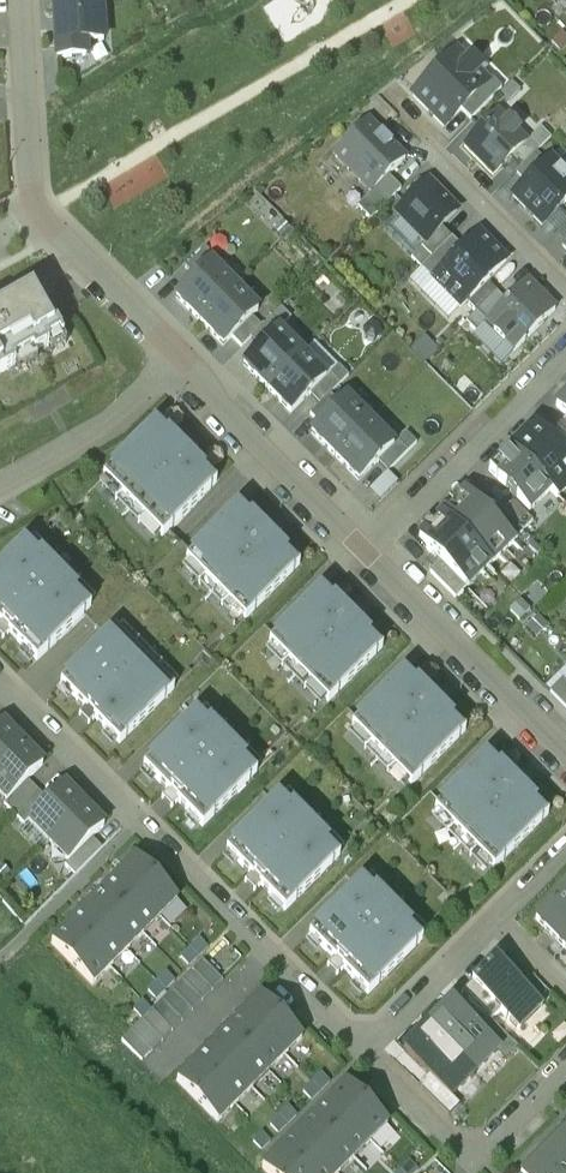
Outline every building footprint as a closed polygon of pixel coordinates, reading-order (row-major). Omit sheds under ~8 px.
[(57,56),(86,55),(85,41),(103,40),(101,0),(87,0),(54,2),(57,56)] [(465,55),(463,56),(457,50),(413,94),(444,125),(460,108),(488,81),(481,74),(483,73),(465,55)] [(488,81),(460,108),(471,118),(501,88),(491,77),(488,81)] [(382,109),(372,120),(393,141),(403,130),(382,109)] [(506,122),(497,112),(464,145),(493,174),(510,157),(526,141),(516,132),(518,130),(508,120),(506,122)] [(367,119),(333,153),(371,191),(388,175),(405,158),(367,119)] [(526,141),(510,157),(520,167),(536,151),(551,137),(540,127),(526,141)] [(520,167),(516,172),(526,182),(546,161),(536,151),(520,167)] [(513,195),(542,224),(565,199),(565,173),(550,157),(546,161),(526,182),(513,195)] [(401,188),(388,175),(371,191),(358,205),(370,218),(401,188)] [(428,181),(397,212),(425,241),(442,225),(457,210),(428,181)] [(452,235),(442,225),(425,241),(411,256),(421,266),(452,235)] [(506,259),(478,232),(463,247),(433,278),(460,305),(506,259)] [(421,266),(433,278),(463,247),(452,235),(421,266)] [(185,266),(195,277),(210,262),(215,256),(205,246),(185,266)] [(234,285),(210,262),(195,277),(175,296),(199,320),(234,285)] [(506,299),(486,320),(495,329),(493,331),(503,341),(505,339),(515,349),(555,309),(526,280),(506,299)] [(15,364),(12,360),(32,349),(34,353),(48,345),(46,341),(58,334),(60,338),(63,336),(33,284),(0,303),(0,372),(15,364)] [(258,309),(234,285),(199,320),(223,343),(231,335),(252,315),(258,309)] [(486,320),(506,299),(496,289),(465,319),(476,330),(486,320)] [(250,337),(260,347),(278,329),(291,317),(280,306),(262,325),(250,337)] [(242,345),(250,337),(262,325),(252,315),(231,335),(242,345)] [(302,353),(278,329),(260,347),(243,364),(267,388),(302,353)] [(326,377),(302,353),(267,388),(291,412),(309,393),(326,377)] [(319,404),(330,393),(348,375),(338,365),(326,377),(309,393),(319,404)] [(309,413),(319,423),(340,403),(330,393),(319,404),(309,413)] [(555,404),(565,415),(565,394),(555,404)] [(319,423),(311,432),(335,456),(370,421),(345,397),(340,403),(319,423)] [(157,420),(102,475),(105,477),(106,476),(122,491),(121,493),(144,516),(145,515),(161,531),(160,533),(162,535),(216,480),(190,454),(188,455),(182,449),(183,447),(157,420)] [(393,445),(370,421),(335,456),(358,479),(377,461),(393,445)] [(533,425),(510,449),(550,489),(557,496),(565,487),(565,458),(550,442),(533,425)] [(416,443),(406,432),(393,445),(377,461),(387,471),(416,443)] [(565,458),(565,437),(560,432),(550,442),(565,458)] [(550,489),(510,449),(488,470),(529,510),(550,489)] [(465,492),(441,516),(489,564),(513,540),(487,514),(465,492)] [(513,501),(503,511),(523,529),(532,520),(513,501)] [(266,530),(240,504),(185,558),(187,560),(189,559),(205,574),(203,576),(227,600),(228,599),(244,615),(243,616),(245,618),(299,563),(273,537),(271,539),(264,532),(266,530)] [(523,529),(503,511),(496,504),(487,514),(513,540),(523,529)] [(489,564),(441,516),(418,540),(439,561),(465,587),(489,564)] [(36,660),(91,605),(89,603),(87,605),(69,586),(70,585),(47,561),(45,562),(27,544),(28,543),(26,541),(0,567),(0,623),(1,624),(3,622),(9,629),(7,631),(36,660)] [(455,598),(465,587),(439,561),(429,571),(455,598)] [(349,614),(322,587),(268,641),(270,643),(272,642),(287,658),(286,659),(310,683),(311,682),(327,698),(326,699),(328,701),(382,647),(356,620),(354,622),(347,615),(349,614)] [(93,717),(119,743),(174,689),(172,687),(170,688),(154,672),(156,671),(132,647),(130,648),(115,633),(116,631),(114,629),(60,684),(86,710),(88,708),(95,715),(93,717)] [(432,697),(406,670),(351,725),(353,727),(355,725),(371,741),(369,743),(393,767),(394,765),(410,781),(409,783),(411,785),(465,730),(439,703),(437,705),(430,699),(432,697)] [(562,680),(550,693),(565,709),(565,684),(562,680)] [(176,800),(202,827),(256,772),(255,770),(253,771),(237,756),(239,754),(215,730),(214,731),(198,716),(199,714),(197,712),(143,767),(169,793),(171,791),(177,798),(176,800)] [(22,744),(2,724),(0,726),(0,767),(22,744)] [(0,767),(0,792),(8,800),(27,780),(42,764),(22,744),(0,767)] [(515,780),(489,754),(434,808),(436,810),(438,809),(454,825),(452,826),(476,850),(477,849),(493,865),(492,866),(493,868),(548,813),(521,787),(519,789),(513,782),(515,780)] [(8,800),(4,804),(14,814),(38,790),(27,780),(8,800)] [(48,801),(28,820),(49,841),(83,806),(63,785),(48,801)] [(38,790),(14,814),(24,824),(28,820),(48,801),(38,790)] [(280,796),(225,850),(252,876),(253,875),(260,882),(259,883),(285,910),(339,856),(337,853),(336,854),(320,839),(322,838),(298,814),(296,815),(280,799),(282,798),(280,796)] [(83,806),(49,841),(69,861),(104,826),(83,806)] [(136,858),(118,875),(159,917),(177,899),(136,858)] [(118,875),(102,892),(143,933),(159,917),(118,875)] [(365,881),(363,879),(309,934),(335,960),(336,958),(343,965),(341,967),(368,993),(422,938),(420,937),(419,938),(403,922),(404,920),(381,897),(380,898),(363,882),(365,881)] [(535,920),(551,935),(565,920),(565,889),(535,920)] [(102,892),(85,908),(126,950),(143,933),(102,892)] [(85,908),(69,925),(110,966),(126,950),(85,908)] [(551,935),(565,950),(565,949),(565,920),(551,935)] [(110,966),(69,925),(51,942),(92,983),(110,966)] [(543,1006),(495,958),(471,981),(478,988),(500,1010),(519,1029),(543,1006)] [(192,969),(212,989),(222,979),(202,959),(192,969)] [(182,979),(202,999),(212,989),(192,969),(182,979)] [(172,989),(192,1009),(202,999),(182,979),(172,989)] [(478,988),(468,999),(487,1017),(490,1021),(500,1010),(478,988)] [(162,999),(182,1019),(192,1009),(172,989),(162,999)] [(261,996),(244,1013),(285,1054),(302,1037),(261,996)] [(152,1009),(172,1029),(182,1019),(162,999),(152,1009)] [(475,1073),(498,1050),(476,1027),(451,1002),(427,1026),(475,1073)] [(142,1019),(162,1040),(172,1029),(152,1009),(142,1019)] [(244,1013),(227,1029),(268,1070),(285,1054),(244,1013)] [(517,1048),(490,1021),(487,1017),(476,1027),(498,1050),(506,1059),(517,1048)] [(131,1029),(152,1050),(162,1040),(142,1019),(131,1029)] [(452,1096),(475,1073),(427,1026),(404,1049),(429,1075),(451,1097),(452,1096)] [(121,1039),(142,1060),(152,1050),(131,1029),(121,1039)] [(227,1029),(210,1046),(251,1087),(268,1070),(227,1029)] [(210,1046),(194,1062),(235,1103),(251,1087),(210,1046)] [(194,1062),(177,1079),(218,1121),(235,1103),(194,1062)] [(460,1105),(452,1096),(451,1097),(429,1075),(419,1085),(449,1115),(460,1105)] [(387,1124),(346,1083),(329,1100),(370,1141),(387,1124)] [(370,1141),(329,1100),(312,1116),(353,1157),(370,1141)] [(312,1116),(296,1133),(336,1172),(338,1172),(353,1157),(312,1116)] [(565,1130),(550,1145),(565,1161),(565,1132),(565,1130)] [(296,1133),(279,1149),(303,1172),(336,1172),(296,1133)] [(550,1145),(535,1160),(548,1172),(565,1172),(565,1161),(550,1145)] [(279,1149),(262,1166),(269,1172),(303,1172),(279,1149)] [(535,1160),(522,1172),(548,1172),(535,1160)]
